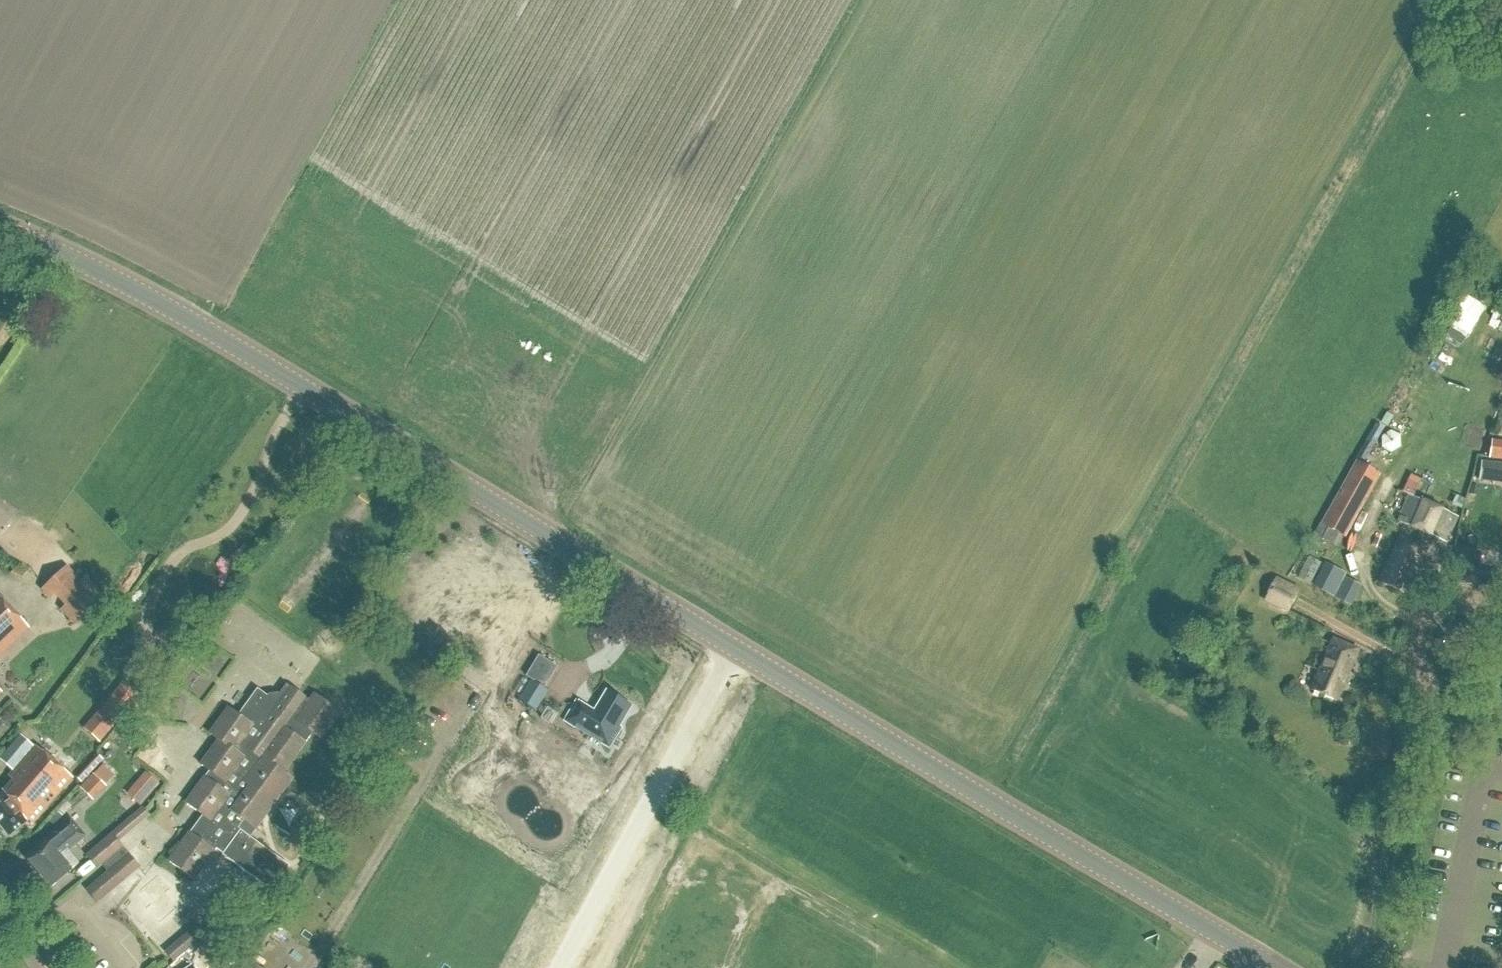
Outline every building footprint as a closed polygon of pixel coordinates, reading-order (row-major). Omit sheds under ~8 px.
[(1381,437),(1382,448),(1391,453),(1400,447),(1400,437),(1390,432),(1381,437)] [(1492,441),(1490,459),(1501,460),(1501,442),(1492,441)] [(1501,484),(1501,464),(1482,461),(1480,481),(1501,484)] [(1356,462),(1321,525),(1345,538),(1380,475),(1356,462)] [(1409,496),(1398,522),(1446,543),(1457,518),(1442,511),(1443,510),(1422,501),(1421,502),(1409,496)] [(1379,582),(1407,594),(1427,548),(1400,536),(1379,582)] [(1455,549),(1449,582),(1475,587),(1481,554),(1455,549)] [(1324,564),(1312,587),(1351,607),(1361,587),(1344,578),(1346,575),(1324,564)] [(65,606),(60,611),(75,626),(101,601),(67,566),(41,591),(50,600),(54,595),(65,606)] [(24,574),(14,568),(11,574),(21,580),(24,574)] [(1265,602),(1289,614),(1300,589),(1276,578),(1265,602)] [(29,628),(0,598),(0,656),(29,628)] [(1312,691),(1336,701),(1357,649),(1334,639),(1312,691)] [(1178,663),(1193,669),(1198,657),(1184,649),(1178,663)] [(520,702),(535,711),(547,691),(532,681),(520,702)] [(123,683),(97,714),(113,727),(139,696),(123,683)] [(283,775),(305,744),(313,734),(322,741),(340,715),(313,695),(309,701),(286,685),(279,695),(277,694),(269,695),(267,697),(257,690),(238,716),(228,709),(209,735),(218,741),(200,766),(215,777),(211,782),(205,778),(185,805),(202,817),(190,834),(189,834),(168,862),(194,881),(216,851),(222,855),(222,856),(271,891),(289,867),(238,830),(243,822),(255,831),(292,781),(283,775)] [(619,728),(631,708),(606,693),(594,713),(577,702),(565,722),(609,748),(621,729),(619,728)] [(73,779),(36,746),(9,777),(14,781),(3,793),(0,795),(0,826),(9,838),(27,823),(31,827),(73,779)] [(141,806),(160,784),(145,772),(127,794),(141,806)] [(93,775),(80,788),(93,800),(106,787),(93,775)] [(71,870),(78,864),(67,850),(84,835),(69,818),(44,839),(47,842),(27,859),(51,889),(72,871),(71,870)] [(113,836),(87,856),(98,869),(123,849),(113,836)] [(129,855),(86,890),(96,903),(139,867),(129,855)] [(198,925),(165,953),(174,963),(207,935),(198,925)] [(248,959),(242,967),(260,967),(248,959)]
